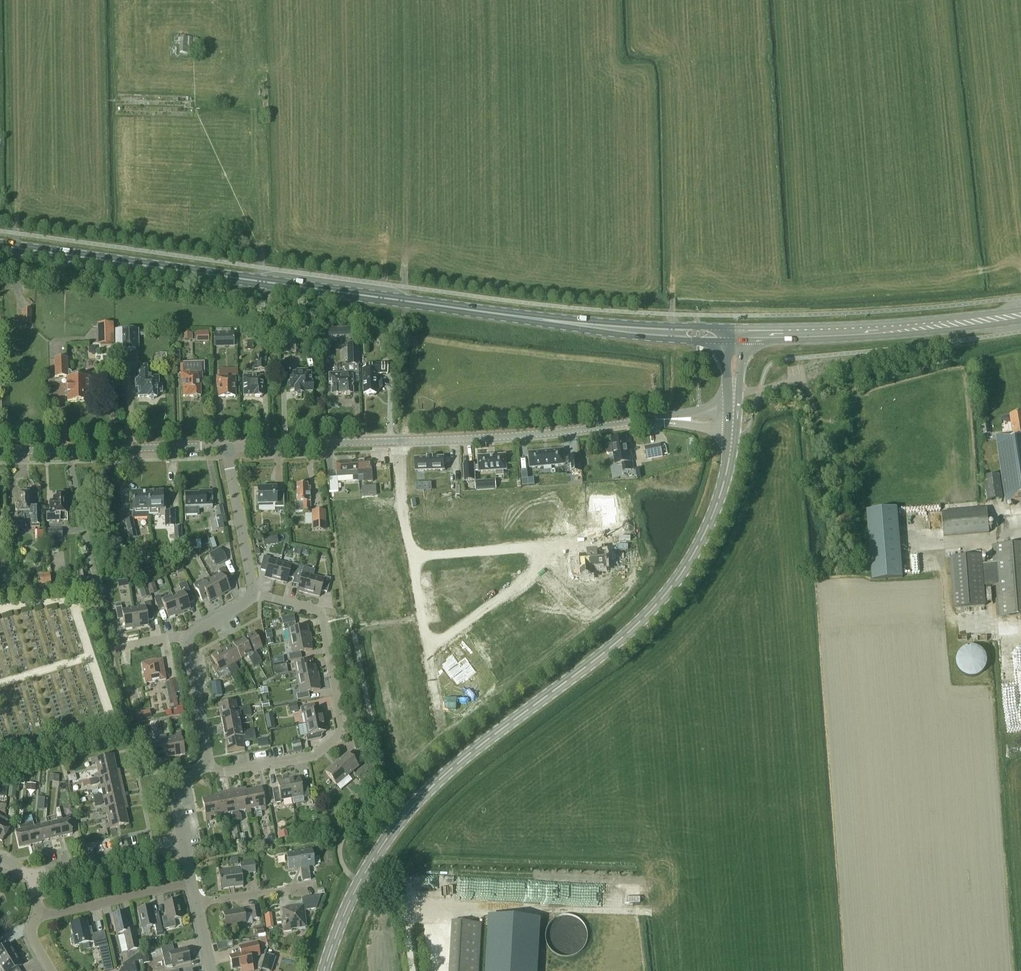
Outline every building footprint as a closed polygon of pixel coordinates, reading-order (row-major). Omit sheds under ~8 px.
[(182,52),(193,52),(193,46),(207,46),(207,37),(183,36),(182,52)] [(32,310),(22,309),(21,325),(32,325),(32,310)] [(113,323),(98,323),(98,345),(114,344),(113,323)] [(139,329),(122,330),(122,350),(139,350),(139,329)] [(209,330),(196,331),(196,340),(209,340),(209,330)] [(234,332),(213,332),(214,347),(234,347),(234,332)] [(283,353),(296,353),(295,337),(282,337),(283,353)] [(347,341),(348,364),(345,364),(344,366),(344,370),(345,372),(345,373),(328,374),(328,384),(330,384),(330,396),(353,396),(352,377),(358,376),(357,341),(347,341)] [(88,391),(90,391),(90,378),(81,379),(81,374),(71,374),(71,372),(70,371),(69,371),(69,370),(68,370),(68,358),(55,359),(55,377),(69,377),(69,378),(67,378),(68,403),(76,402),(76,403),(80,402),(89,402),(88,391)] [(265,361),(252,361),(253,369),(265,369),(265,361)] [(202,374),(204,374),(204,362),(180,362),(181,387),(183,387),(183,397),(191,397),(191,398),(194,398),(195,399),(198,399),(198,398),(201,398),(200,383),(202,383),(202,374)] [(376,374),(387,374),(387,364),(365,364),(366,372),(362,372),(363,395),(376,395),(376,390),(379,390),(382,387),(381,380),(379,378),(376,378),(376,374)] [(154,399),(155,399),(157,399),(157,394),(162,394),(162,385),(159,385),(159,377),(154,377),(154,376),(148,376),(148,368),(147,368),(147,366),(138,366),(138,377),(135,377),(136,390),(138,389),(138,397),(147,397),(147,399),(149,399),(150,399),(151,400),(152,400),(153,400),(154,399)] [(305,393),(313,393),(313,382),(312,382),(311,374),(306,374),(306,370),(287,371),(287,382),(289,382),(289,390),(294,389),(294,395),(296,395),(298,396),(301,395),(302,395),(305,395),(305,393)] [(263,389),(264,389),(264,377),(254,377),(254,376),(243,376),(243,377),(243,396),(253,396),(253,397),(263,397),(263,389)] [(218,397),(220,397),(223,398),(225,397),(228,397),(231,398),(234,397),(236,397),(235,377),(217,377),(217,387),(218,387),(218,397)] [(1020,501),(1020,413),(1010,415),(1013,433),(996,435),(1006,503),(1020,501)] [(608,454),(613,453),(615,464),(632,461),(629,439),(626,439),(626,436),(611,439),(612,444),(607,445),(606,447),(607,453),(608,454)] [(645,446),(647,459),(663,456),(660,444),(645,446)] [(563,449),(528,452),(530,468),(565,465),(565,463),(569,462),(570,473),(582,472),(580,455),(568,456),(568,458),(564,458),(563,449)] [(506,454),(478,456),(479,472),(507,470),(506,454)] [(443,457),(415,458),(415,470),(444,469),(443,457)] [(357,461),(358,475),(363,475),(364,481),(372,481),(371,460),(357,461)] [(358,475),(357,461),(336,462),(337,477),(329,478),(330,492),(338,491),(338,482),(353,481),(358,480),(358,475)] [(1003,499),(1000,474),(984,476),(987,501),(1003,499)] [(295,512),(310,512),(310,487),(307,488),(307,484),(296,484),(297,501),(295,501),(295,512)] [(284,507),(284,492),(276,492),(276,489),(259,489),(259,505),(275,505),(275,511),(284,510),(284,507)] [(213,503),(213,498),(212,491),(200,491),(200,494),(185,494),(185,508),(185,515),(199,515),(199,509),(212,509),(212,503),(213,503)] [(40,508),(38,508),(32,508),(32,493),(29,493),(18,493),(18,494),(16,494),(17,504),(15,504),(15,510),(16,510),(16,512),(16,522),(30,522),(30,525),(31,525),(31,528),(32,528),(32,530),(40,530),(40,525),(40,508)] [(149,512),(148,493),(133,494),(133,501),(131,501),(131,512),(135,512),(149,512)] [(151,493),(148,493),(149,512),(149,515),(159,515),(160,517),(165,517),(165,526),(175,526),(175,511),(166,512),(166,505),(166,502),(166,500),(162,500),(162,493),(156,493),(151,493)] [(60,513),(66,513),(66,495),(54,495),(54,501),(50,501),(50,513),(46,513),(46,522),(60,521),(60,513)] [(600,517),(601,527),(608,527),(608,525),(614,525),(613,517),(615,517),(614,508),(612,509),(612,500),(599,501),(599,499),(590,500),(591,513),(598,512),(599,517),(600,517)] [(216,517),(224,516),(222,506),(214,507),(216,517)] [(897,508),(866,510),(872,580),(903,578),(897,508)] [(987,508),(942,512),(944,537),(989,533),(987,508)] [(326,511),(312,511),(313,530),(327,530),(326,511)] [(222,517),(209,519),(212,532),(224,529),(222,517)] [(130,538),(136,537),(132,519),(126,521),(130,538)] [(62,529),(47,529),(47,544),(53,544),(53,538),(63,537),(62,529)] [(270,537),(263,538),(264,546),(271,545),(270,537)] [(195,540),(185,541),(185,549),(196,548),(195,540)] [(954,608),(986,605),(985,586),(995,585),(998,617),(1020,615),(1020,543),(992,545),(993,563),(982,564),(982,555),(950,557),(954,608)] [(220,548),(209,554),(216,566),(227,560),(220,548)] [(587,554),(578,555),(578,557),(570,558),(571,573),(579,572),(580,575),(591,574),(590,568),(606,567),(605,562),(606,562),(606,560),(605,560),(604,553),(596,553),(596,552),(586,552),(587,554)] [(276,580),(280,562),(269,560),(270,557),(264,556),(260,570),(266,571),(264,577),(276,580)] [(288,577),(294,579),(297,569),(298,565),(292,563),(291,565),(280,562),(276,580),(287,583),(288,577)] [(220,574),(210,579),(220,596),(230,590),(225,581),(230,578),(224,567),(219,571),(220,574)] [(297,591),(308,594),(313,576),(315,570),(303,567),(302,571),(297,569),(294,579),(293,583),(299,585),(297,591)] [(39,574),(41,587),(51,586),(50,573),(39,574)] [(324,579),(313,576),(308,594),(320,597),(321,591),(327,593),(331,578),(325,577),(324,579)] [(202,601),(208,598),(210,602),(220,596),(210,579),(205,582),(204,580),(201,580),(199,582),(193,585),(202,601)] [(172,596),(179,613),(190,609),(188,604),(194,601),(186,582),(179,585),(181,592),(172,596)] [(157,592),(154,583),(147,585),(150,594),(157,592)] [(148,587),(140,589),(143,598),(151,596),(148,587)] [(168,618),(179,613),(172,596),(162,600),(160,596),(155,598),(159,610),(165,608),(168,618)] [(153,619),(152,614),(150,602),(144,603),(145,606),(134,608),(137,627),(148,625),(147,620),(153,619)] [(137,627),(134,608),(122,610),(122,607),(115,608),(118,620),(123,619),(125,629),(137,627)] [(290,642),(310,638),(308,626),(296,628),(295,622),(283,624),(284,631),(288,630),(290,642)] [(243,638),(258,665),(262,662),(256,651),(263,647),(254,632),(243,638)] [(254,667),(258,665),(243,638),(233,644),(241,659),(248,656),(254,667)] [(312,650),(310,638),(290,642),(292,654),(289,654),(290,660),(302,658),(301,652),(312,650)] [(241,659),(233,644),(222,650),(235,673),(240,671),(235,663),(241,659)] [(964,647),(964,674),(991,674),(991,646),(964,647)] [(231,676),(235,673),(222,650),(211,656),(217,665),(212,668),(216,673),(227,667),(231,676)] [(448,659),(443,662),(447,668),(446,669),(451,676),(452,675),(458,682),(468,675),(468,676),(476,670),(468,660),(462,664),(459,660),(458,661),(452,653),(447,657),(448,659)] [(1010,672),(1020,669),(1020,662),(1019,657),(1006,661),(1010,672)] [(146,683),(166,679),(162,659),(142,663),(146,683)] [(313,660),(303,662),(291,664),(292,670),(295,670),(298,681),(318,678),(315,665),(314,666),(313,660)] [(281,665),(273,667),(274,675),(282,674),(281,665)] [(320,690),(318,678),(298,681),(300,693),(296,694),(298,700),(310,698),(308,692),(320,690)] [(178,679),(165,681),(170,708),(179,707),(176,693),(181,692),(178,679)] [(221,716),(251,710),(250,706),(237,708),(235,701),(218,704),(221,716)] [(298,711),(297,703),(289,705),(290,712),(298,711)] [(306,724),(324,720),(322,709),(316,710),(314,704),(300,707),(301,713),(304,713),(306,724)] [(251,715),(251,710),(221,716),(223,728),(240,724),(239,717),(251,715)] [(143,711),(136,712),(138,721),(144,720),(143,711)] [(275,713),(268,714),(270,728),(277,727),(275,713)] [(326,731),(324,720),(306,724),(308,735),(306,735),(307,741),(321,739),(320,733),(326,731)] [(225,740),(255,734),(254,729),(241,732),(240,724),(223,728),(225,740)] [(177,737),(172,737),(175,756),(185,754),(182,736),(181,732),(176,733),(177,737)] [(256,739),(255,734),(225,740),(227,752),(245,749),(243,741),(256,739)] [(170,757),(175,756),(172,737),(167,738),(166,735),(162,736),(166,760),(170,760),(170,757)] [(163,761),(166,760),(162,736),(158,736),(158,740),(153,741),(157,760),(162,759),(163,761)] [(260,738),(261,747),(264,746),(269,746),(268,737),(262,738),(260,738)] [(147,738),(143,739),(143,743),(147,762),(157,760),(153,741),(148,742),(147,738)] [(96,763),(97,768),(116,764),(113,754),(91,759),(92,764),(96,763)] [(336,785),(358,767),(347,754),(326,772),(336,785)] [(362,784),(376,772),(368,763),(354,774),(362,784)] [(94,774),(95,778),(120,773),(119,769),(117,770),(116,764),(97,768),(98,774),(94,774)] [(101,788),(122,784),(120,773),(95,778),(89,780),(91,785),(96,783),(98,781),(100,781),(101,788)] [(289,780),(292,798),(303,796),(303,798),(310,797),(307,783),(301,784),(300,778),(289,780)] [(281,800),(292,798),(289,780),(277,782),(278,788),(272,789),(275,803),(281,802),(281,800)] [(36,784),(27,783),(27,790),(35,791),(36,784)] [(93,796),(94,801),(125,794),(122,784),(101,788),(103,796),(101,796),(99,795),(93,796)] [(252,789),(255,808),(260,807),(261,811),(266,810),(262,787),(252,789)] [(246,810),(242,788),(232,790),(237,821),(242,820),(241,814),(239,813),(238,811),(246,810)] [(250,809),(255,808),(252,789),(246,790),(246,788),(242,788),(246,810),(246,813),(251,813),(250,809)] [(232,822),(237,821),(232,790),(221,792),(225,814),(233,812),(233,814),(231,816),(232,822)] [(226,817),(225,814),(221,792),(217,793),(218,795),(212,796),(216,815),(221,814),(221,818),(226,817)] [(106,809),(127,804),(125,794),(94,801),(95,806),(101,804),(103,802),(104,802),(106,809)] [(210,816),(216,815),(212,796),(202,798),(206,821),(211,820),(210,816)] [(107,814),(108,819),(127,814),(125,809),(128,808),(127,804),(106,809),(102,810),(103,814),(107,814)] [(127,814),(108,819),(109,824),(105,824),(106,829),(110,828),(129,824),(127,814)] [(2,816),(0,820),(0,840),(2,841),(10,827),(6,824),(9,820),(2,816)] [(57,818),(57,821),(61,836),(73,833),(69,818),(63,820),(62,817),(57,818)] [(57,821),(48,823),(51,839),(61,836),(57,821)] [(42,842),(42,841),(38,826),(34,827),(33,822),(25,824),(30,845),(42,842)] [(51,839),(48,823),(38,826),(42,841),(51,839)] [(19,848),(30,845),(25,824),(19,825),(20,830),(15,831),(19,848)] [(311,851),(287,854),(289,867),(300,866),(302,881),(311,880),(309,865),(313,864),(311,851)] [(256,873),(254,861),(240,863),(241,869),(219,872),(221,890),(243,887),(242,875),(256,873)] [(487,881),(486,901),(502,901),(502,890),(509,890),(509,881),(487,881)] [(284,924),(283,925),(284,932),(291,931),(291,929),(306,927),(304,910),(316,909),(320,896),(302,898),(303,906),(282,909),(284,924)] [(174,920),(181,918),(178,901),(165,903),(168,916),(162,917),(164,929),(176,927),(174,920)] [(156,933),(162,932),(160,918),(154,920),(151,906),(138,909),(142,928),(155,926),(156,933)] [(223,912),(226,928),(246,925),(244,915),(251,914),(252,920),(260,919),(258,907),(223,912)] [(135,929),(130,930),(126,912),(112,915),(117,934),(123,932),(128,951),(139,949),(135,929)] [(275,912),(267,913),(269,927),(277,926),(275,912)] [(549,944),(552,949),(558,954),(565,956),(572,956),(578,954),(584,949),(588,943),(589,937),(589,930),(587,924),(583,919),(577,915),(571,914),(564,914),(558,916),(553,920),(549,925),(547,931),(547,938),(549,944)] [(541,918),(489,915),(486,970),(538,970),(541,918)] [(74,944),(75,944),(75,945),(93,942),(95,948),(96,948),(97,953),(107,951),(106,946),(107,946),(104,932),(92,934),(92,932),(89,933),(86,920),(71,924),(74,937),(72,937),(71,939),(72,943),(74,944)] [(482,922),(452,921),(449,970),(479,970),(482,922)] [(268,947),(266,937),(260,938),(261,948),(268,947)] [(252,965),(250,957),(260,955),(257,942),(239,947),(241,953),(230,956),(233,970),(241,968),(242,970),(253,970),(252,965)] [(16,954),(9,944),(0,949),(0,964),(16,954)] [(173,945),(161,948),(166,967),(190,961),(187,949),(174,952),(173,945)] [(161,948),(141,953),(143,964),(150,962),(149,957),(162,954),(161,948)] [(123,968),(121,968),(122,970),(136,970),(135,965),(135,962),(142,960),(140,952),(123,964),(123,968)] [(4,970),(12,970),(22,965),(16,954),(0,964),(0,965),(4,970)] [(276,958),(265,954),(260,969),(267,970),(271,970),(276,958)]
